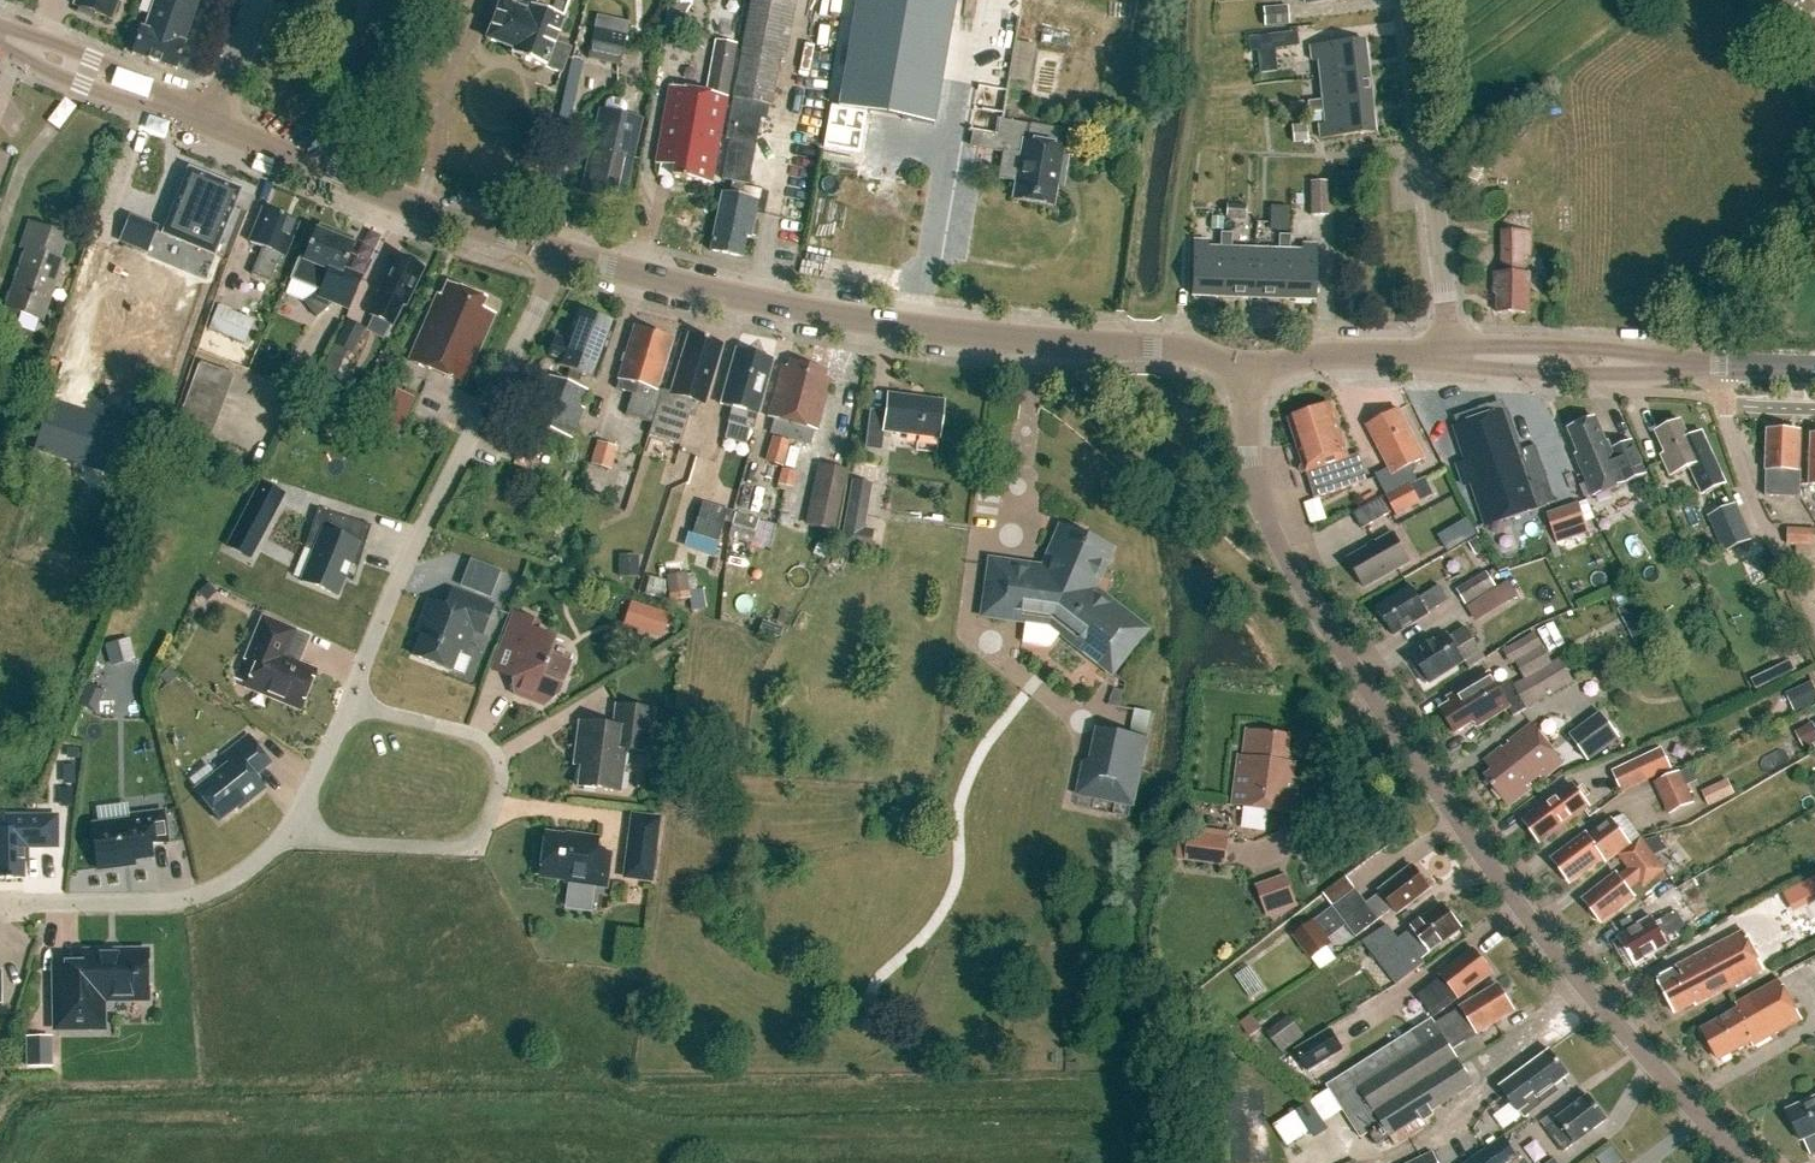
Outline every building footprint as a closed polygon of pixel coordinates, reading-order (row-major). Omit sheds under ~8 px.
[(72,7),(78,10),(77,14),(93,20),(95,16),(111,22),(119,2),(121,3),(122,0),(75,0),(72,7)] [(145,32),(141,31),(132,57),(175,71),(199,0),(156,0),(145,32)] [(510,57),(545,70),(545,68),(561,74),(567,56),(552,50),(570,0),(538,0),(534,9),(517,3),(518,0),(501,0),(499,7),(492,4),(489,14),(495,17),(486,41),(513,51),(510,57)] [(752,4),(726,142),(730,143),(722,180),(731,182),(729,196),(721,195),(710,254),(741,260),(745,240),(750,241),(750,238),(755,239),(758,224),(754,224),(755,216),(765,218),(770,195),(761,192),(759,201),(743,198),(745,185),(747,185),(760,121),(768,123),(770,109),(773,109),(783,58),(790,59),(801,0),(753,0),(752,4)] [(989,136),(1005,139),(997,179),(1017,183),(1014,200),(1055,208),(1059,186),(1064,187),(1071,150),(1060,148),(1062,134),(1000,122),(1019,18),(917,0),(915,0),(894,119),(989,136)] [(1262,9),(1264,28),(1289,26),(1288,7),(1262,9)] [(587,60),(619,67),(627,36),(595,29),(587,60)] [(1319,77),(1368,72),(1365,40),(1309,47),(1311,61),(1317,60),(1319,77)] [(655,165),(673,169),(672,179),(711,186),(736,46),(716,42),(706,95),(668,89),(655,165)] [(1322,107),(1372,102),(1368,72),(1319,77),(1321,101),(1307,102),(1308,113),(1323,111),(1322,107)] [(836,88),(824,146),(857,153),(870,95),(836,88)] [(1319,139),(1375,133),(1372,102),(1322,107),(1323,111),(1324,123),(1318,124),(1319,139)] [(603,113),(584,194),(624,204),(643,122),(603,113)] [(190,172),(164,235),(213,255),(239,193),(190,172)] [(1310,182),(1310,216),(1327,216),(1327,182),(1310,182)] [(161,187),(143,241),(159,246),(177,193),(161,187)] [(1293,228),(1293,205),(1274,205),(1274,228),(1293,228)] [(263,250),(251,278),(269,285),(277,267),(279,268),(298,224),(267,212),(253,246),(263,250)] [(59,258),(67,235),(31,222),(23,247),(28,248),(6,308),(41,321),(63,260),(59,258)] [(320,226),(318,232),(315,231),(303,261),(299,259),(292,277),(314,286),(318,291),(302,304),(316,319),(334,305),(349,311),(361,280),(343,272),(353,247),(335,239),(337,233),(320,226)] [(1529,275),(1522,275),(1523,256),(1530,256),(1530,233),(1504,232),(1503,274),(1495,274),(1495,291),(1498,291),(1498,311),(1528,312),(1529,275)] [(1224,249),(1222,298),(1252,299),(1254,250),(1232,250),(1233,234),(1219,234),(1219,249),(1224,249)] [(1254,250),(1252,299),(1282,300),(1284,251),(1289,251),(1289,236),(1278,236),(1278,251),(1254,250)] [(1193,241),(1191,297),(1222,298),(1224,249),(1219,249),(1207,249),(1207,242),(1193,241)] [(1282,300),(1313,301),(1315,245),(1299,245),(1299,252),(1289,251),(1284,251),(1282,300)] [(166,319),(105,297),(76,379),(98,387),(101,381),(96,379),(100,369),(181,398),(226,270),(188,256),(166,319)] [(404,306),(422,270),(396,257),(377,294),(382,296),(372,317),(389,326),(400,305),(404,306)] [(436,295),(407,362),(463,385),(493,314),(480,309),(484,300),(446,284),(441,297),(436,295)] [(244,349),(253,326),(218,312),(208,334),(244,349)] [(546,360),(557,364),(556,366),(594,379),(613,327),(576,313),(565,343),(554,339),(546,360)] [(352,355),(365,329),(347,321),(334,346),(348,353),(352,355)] [(633,328),(615,390),(631,395),(624,416),(651,424),(661,391),(655,390),(670,339),(633,328)] [(705,407),(722,352),(716,351),(717,346),(686,336),(669,394),(661,391),(651,424),(648,435),(680,445),(688,417),(694,419),(698,405),(705,407)] [(348,353),(334,346),(322,371),(335,378),(348,353)] [(733,411),(729,425),(744,429),(745,428),(753,430),(771,361),(737,352),(721,407),(733,411)] [(767,418),(772,419),(769,434),(787,439),(806,367),(788,362),(786,369),(780,367),(767,418)] [(175,437),(207,448),(232,377),(200,366),(175,437)] [(829,380),(824,379),(825,372),(806,367),(787,439),(809,444),(813,430),(816,431),(829,380)] [(580,409),(586,392),(542,376),(524,423),(572,441),(583,410),(580,409)] [(869,410),(864,450),(881,452),(884,431),(937,439),(942,403),(887,395),(885,412),(869,410)] [(129,485),(147,435),(49,403),(32,452),(129,485)] [(1333,406),(1292,420),(1318,498),(1370,481),(1360,452),(1349,456),(1333,406)] [(1471,461),(1464,463),(1471,482),(1474,481),(1489,523),(1555,500),(1537,447),(1524,451),(1510,409),(1495,413),(1494,410),(1485,413),(1486,417),(1459,426),(1471,461)] [(1370,428),(1392,471),(1379,478),(1399,517),(1428,502),(1415,476),(1418,474),(1414,466),(1426,461),(1401,412),(1370,428)] [(1582,452),(1580,453),(1596,495),(1647,475),(1634,440),(1614,448),(1610,440),(1608,441),(1599,418),(1573,428),(1582,452)] [(1660,433),(1670,454),(1665,456),(1674,476),(1690,469),(1702,493),(1727,482),(1715,457),(1708,460),(1697,436),(1692,439),(1684,421),(1660,433)] [(1768,431),(1765,496),(1802,498),(1803,470),(1799,470),(1801,432),(1768,431)] [(772,438),(765,462),(781,467),(782,468),(789,443),(772,438)] [(610,471),(617,448),(597,442),(590,466),(610,471)] [(818,465),(805,526),(834,532),(847,471),(818,465)] [(852,481),(840,546),(870,551),(873,531),(864,529),(872,484),(852,481)] [(739,505),(756,511),(761,496),(744,490),(739,505)] [(1383,498),(1353,514),(1363,531),(1392,514),(1383,498)] [(1579,503),(1547,515),(1558,545),(1590,534),(1579,503)] [(702,504),(692,536),(717,544),(718,540),(724,542),(733,514),(702,504)] [(1755,541),(1737,504),(1709,518),(1726,554),(1755,541)] [(314,551),(301,583),(337,597),(350,566),(356,568),(358,569),(371,527),(369,526),(369,527),(317,511),(305,548),(314,551)] [(735,514),(726,546),(750,552),(759,521),(735,514)] [(1042,568),(990,561),(982,616),(1024,622),(1023,624),(1048,627),(1097,666),(1098,664),(1111,674),(1145,630),(1094,590),(1111,549),(1060,527),(1042,568)] [(1788,529),(1788,546),(1796,547),(1796,558),(1814,559),(1814,530),(1788,529)] [(1396,534),(1349,560),(1365,588),(1412,563),(1396,534)] [(513,555),(499,591),(514,596),(528,560),(513,555)] [(1487,573),(1457,591),(1467,606),(1496,588),(1487,573)] [(1414,587),(1379,610),(1396,637),(1450,602),(1441,587),(1421,599),(1414,587)] [(421,623),(427,625),(414,657),(450,671),(458,652),(463,654),(472,631),(482,635),(493,608),(452,593),(446,608),(429,602),(421,623)] [(629,626),(676,636),(681,611),(634,601),(629,626)] [(550,656),(556,640),(535,632),(538,623),(514,614),(500,649),(517,655),(509,676),(512,677),(515,696),(544,707),(558,695),(570,664),(550,656)] [(259,657),(247,686),(268,695),(271,700),(281,704),(286,702),(302,709),(317,672),(296,663),(299,656),(287,651),(295,632),(262,618),(248,652),(259,657)] [(1458,650),(1475,640),(1467,627),(1450,637),(1449,635),(1435,643),(1434,641),(1422,648),(1423,650),(1414,656),(1429,682),(1465,661),(1458,650)] [(1555,627),(1540,634),(1552,657),(1567,649),(1555,627)] [(1451,699),(1453,703),(1443,709),(1457,734),(1476,723),(1479,727),(1511,708),(1515,714),(1573,680),(1561,660),(1554,664),(1537,634),(1504,652),(1512,667),(1517,665),(1525,681),(1518,685),(1517,682),(1504,690),(1494,674),(1451,699)] [(129,638),(104,645),(110,665),(135,658),(129,638)] [(87,683),(78,705),(94,712),(103,689),(87,683)] [(1794,713),(1814,704),(1814,690),(1812,684),(1787,696),(1794,713)] [(579,724),(575,750),(582,751),(577,787),(620,793),(626,751),(647,753),(653,711),(615,707),(613,728),(579,724)] [(1601,713),(1570,735),(1589,763),(1621,740),(1601,713)] [(1803,747),(1814,742),(1814,725),(1813,721),(1796,728),(1803,747)] [(1496,773),(1490,778),(1513,806),(1565,763),(1531,722),(1485,759),(1496,773)] [(1135,810),(1149,739),(1096,729),(1090,761),(1083,763),(1076,798),(1135,810)] [(1239,758),(1233,807),(1300,816),(1304,782),(1294,781),(1297,755),(1287,754),(1289,738),(1247,732),(1243,758),(1239,758)] [(195,791),(220,822),(245,803),(247,805),(265,791),(255,778),(271,765),(248,737),(223,757),(231,767),(198,793),(197,790),(195,791)] [(1662,748),(1612,772),(1623,794),(1672,770),(1662,748)] [(1654,784),(1670,816),(1696,804),(1680,772),(1654,784)] [(1731,784),(1705,796),(1712,810),(1737,798),(1731,784)] [(1556,795),(1524,820),(1543,843),(1591,805),(1576,786),(1559,799),(1556,795)] [(634,878),(664,879),(666,814),(636,813),(634,878)] [(133,817),(133,822),(93,827),(98,870),(123,867),(122,862),(152,859),(151,846),(168,844),(164,814),(133,817)] [(41,849),(58,849),(58,817),(6,817),(6,832),(0,832),(0,880),(24,880),(24,849),(41,849)] [(1589,832),(1554,858),(1573,882),(1606,857),(1609,861),(1633,843),(1614,818),(1591,836),(1589,832)] [(1189,834),(1185,863),(1225,868),(1229,839),(1189,834)] [(596,856),(598,839),(577,836),(576,841),(545,836),(540,875),(566,878),(565,883),(606,889),(610,858),(596,856)] [(1619,872),(1586,898),(1605,921),(1638,895),(1632,888),(1642,881),(1646,885),(1668,868),(1643,837),(1621,854),(1632,868),(1622,875),(1619,872)] [(1250,887),(1265,919),(1307,899),(1291,867),(1250,887)] [(1380,892),(1382,894),(1367,906),(1356,891),(1334,908),(1358,938),(1394,909),(1399,915),(1430,890),(1412,867),(1380,892)] [(1363,945),(1388,975),(1398,988),(1426,966),(1423,962),(1461,930),(1442,906),(1399,941),(1389,928),(1363,945)] [(1670,944),(1690,933),(1678,912),(1657,924),(1654,917),(1638,926),(1640,929),(1623,938),(1638,964),(1671,945),(1670,944)] [(1313,922),(1293,938),(1312,962),(1332,946),(1313,922)] [(1744,930),(1678,967),(1679,970),(1659,981),(1678,1014),(1698,1004),(1699,1006),(1766,970),(1744,930)] [(1441,977),(1445,982),(1430,994),(1444,1012),(1492,974),(1474,950),(1441,977)] [(128,998),(127,993),(149,992),(148,954),(143,955),(140,952),(130,952),(128,955),(119,955),(118,956),(109,956),(106,954),(85,954),(85,970),(56,970),(57,1015),(60,1015),(60,1030),(57,1030),(57,1031),(103,1031),(103,1019),(99,1015),(103,1011),(103,1002),(123,1002),(128,998)] [(1782,979),(1737,1003),(1740,1008),(1711,1025),(1710,1024),(1703,1028),(1721,1059),(1732,1053),(1732,1051),(1752,1040),(1755,1046),(1804,1019),(1782,979)] [(1474,1085),(1451,1051),(1480,1033),(1486,1033),(1490,1027),(1513,1013),(1498,987),(1461,1009),(1462,1010),(1435,1026),(1432,1021),(1329,1089),(1362,1140),(1370,1135),(1378,1148),(1421,1120),(1425,1125),(1436,1118),(1433,1112),(1474,1085)] [(1268,1037),(1282,1056),(1305,1039),(1292,1020),(1268,1037)] [(27,1040),(28,1070),(51,1069),(51,1040),(27,1040)] [(1521,1077),(1502,1091),(1522,1120),(1543,1105),(1538,1099),(1569,1077),(1552,1053),(1520,1075),(1521,1077)] [(1561,1124),(1549,1133),(1562,1150),(1574,1141),(1577,1145),(1608,1120),(1589,1097),(1559,1121),(1561,1124)] [(1789,1110),(1803,1141),(1807,1139),(1814,1157),(1814,1098),(1789,1110)] [(1519,1160),(1503,1137),(1468,1162),(1514,1162),(1519,1160)] [(1411,1162),(1438,1162),(1433,1153),(1411,1162)]
